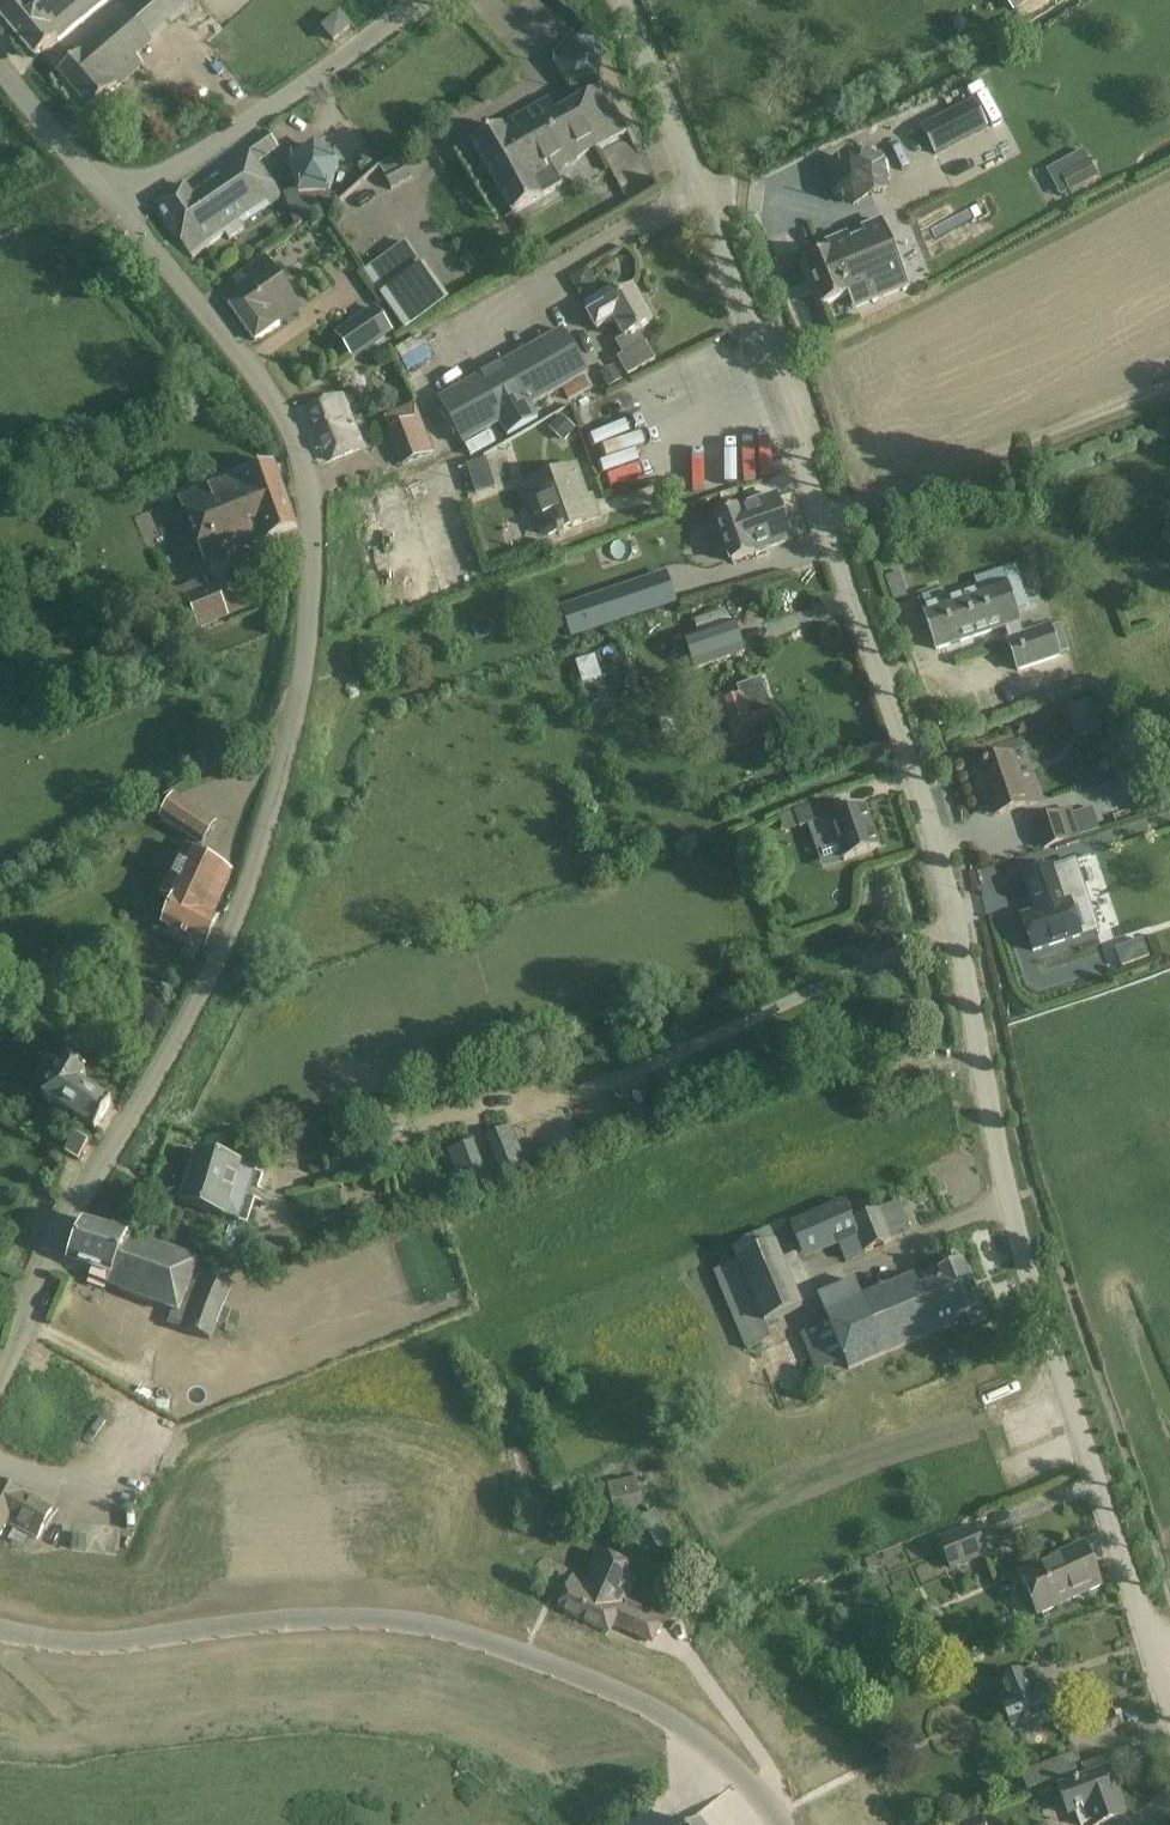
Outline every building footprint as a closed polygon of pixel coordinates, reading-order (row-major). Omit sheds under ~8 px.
[(35,60),(110,0),(7,0),(0,6),(0,15),(35,60)] [(72,47),(80,55),(59,73),(89,110),(143,64),(135,54),(183,13),(172,0),(128,0),(72,47)] [(1014,11),(1027,0),(1005,0),(1014,11)] [(353,28),(340,12),(321,28),(334,44),(353,28)] [(554,66),(571,91),(600,84),(602,51),(573,42),(554,66)] [(554,128),(530,142),(549,177),(556,173),(627,134),(602,90),(555,116),(549,119),(554,128)] [(563,186),(556,173),(549,177),(530,142),(554,128),(549,119),(555,116),(546,101),(473,142),(513,215),(543,197),(563,186)] [(933,135),(945,163),(998,140),(986,112),(933,135)] [(281,197),(255,162),(276,147),(263,130),(155,204),(194,255),(226,233),(230,238),(244,229),(241,225),(281,197)] [(335,200),(332,193),(343,161),(316,141),(288,160),(298,193),(284,197),(297,227),(324,210),(323,208),(335,200)] [(875,192),(875,190),(888,190),(885,159),(864,148),(860,162),(849,157),(829,171),(832,197),(854,207),(875,192)] [(1069,192),(1097,177),(1089,161),(1060,176),(1069,192)] [(392,190),(412,179),(405,165),(384,176),(392,190)] [(805,261),(823,305),(849,295),(854,309),(910,286),(883,221),(862,230),(865,237),(852,242),(849,235),(828,244),(830,250),(805,261)] [(362,272),(405,332),(449,300),(407,240),(362,272)] [(266,259),(220,291),(256,341),(280,324),(279,323),(300,308),(266,259)] [(615,320),(624,337),(615,342),(623,355),(616,358),(628,377),(656,360),(638,331),(653,323),(634,289),(588,315),(597,330),(615,320)] [(342,342),(353,358),(391,332),(375,308),(350,325),(355,333),(342,342)] [(563,329),(478,376),(437,398),(463,445),(500,425),(507,438),(540,419),(533,407),(590,375),(563,329)] [(409,366),(431,357),(423,336),(400,345),(409,366)] [(329,459),(363,446),(343,396),(309,409),(329,459)] [(550,437),(577,437),(577,415),(550,415),(550,437)] [(386,430),(401,468),(436,454),(420,416),(386,430)] [(755,479),(755,473),(770,473),(771,440),(737,439),(737,444),(720,444),(719,478),(755,479)] [(494,488),(485,460),(467,466),(476,494),(494,488)] [(210,557),(266,535),(267,536),(297,524),(275,463),(185,496),(210,557)] [(536,504),(548,536),(600,517),(593,497),(588,499),(577,468),(525,486),(532,505),(536,504)] [(714,516),(730,562),(792,541),(776,494),(714,516)] [(199,631),(230,618),(215,583),(209,586),(206,578),(172,592),(184,626),(196,622),(199,631)] [(590,631),(647,612),(638,583),(581,602),(590,631)] [(1062,658),(1061,655),(1051,623),(1042,627),(1023,633),(1020,624),(1022,624),(1009,583),(924,610),(936,649),(1004,627),(1009,639),(1005,641),(1017,674),(1049,662),(1062,658)] [(696,669),(743,652),(733,625),(687,641),(696,669)] [(735,748),(780,732),(762,679),(738,687),(742,698),(720,705),(735,748)] [(1079,735),(1101,727),(1091,698),(1068,706),(1079,735)] [(984,786),(989,802),(995,800),(1000,814),(1038,802),(1032,786),(1025,788),(1013,754),(977,767),(978,770),(975,771),(973,774),(977,786),(980,787),(984,786)] [(162,821),(203,847),(217,823),(176,798),(162,821)] [(831,799),(795,812),(778,817),(784,834),(830,818),(845,861),(880,849),(864,805),(837,815),(831,799)] [(1034,820),(1043,851),(1082,839),(1072,808),(1034,820)] [(176,904),(166,926),(206,944),(219,915),(213,912),(231,870),(184,850),(163,898),(176,904)] [(1034,950),(1081,935),(1070,900),(1066,901),(1054,865),(1023,875),(1035,911),(1023,915),(1034,950)] [(1116,947),(1123,966),(1151,956),(1144,937),(1116,947)] [(43,1098),(94,1129),(111,1102),(81,1083),(86,1074),(65,1062),(43,1098)] [(75,1136),(65,1154),(79,1161),(89,1143),(75,1136)] [(256,1171),(242,1166),(197,1152),(180,1203),(239,1222),(256,1171)] [(846,1261),(913,1233),(900,1201),(870,1214),(866,1203),(849,1209),(844,1199),(789,1223),(805,1261),(840,1246),(846,1261)] [(68,1260),(111,1277),(128,1235),(85,1217),(68,1260)] [(714,1272),(746,1350),(770,1340),(763,1325),(804,1308),(770,1229),(741,1239),(732,1249),(737,1261),(714,1272)] [(211,1269),(200,1265),(200,1264),(128,1235),(111,1277),(107,1286),(174,1312),(168,1325),(196,1335),(190,1352),(205,1357),(233,1287),(209,1278),(211,1269)] [(932,1270),(894,1286),(863,1299),(856,1281),(819,1297),(829,1321),(800,1335),(815,1373),(845,1360),(849,1370),(917,1341),(958,1324),(956,1320),(966,1316),(971,1328),(988,1321),(982,1309),(963,1262),(934,1274),(932,1270)] [(608,1488),(572,1497),(579,1516),(612,1506),(614,1513),(644,1506),(637,1478),(608,1484),(608,1488)] [(8,1523),(38,1539),(53,1510),(0,1482),(0,1537),(8,1523)] [(655,1512),(642,1520),(647,1528),(660,1520),(655,1512)] [(120,1527),(73,1523),(70,1550),(118,1554),(120,1527)] [(976,1524),(938,1540),(951,1571),(989,1556),(976,1524)] [(1085,1545),(1020,1572),(1038,1615),(1101,1586),(1085,1545)] [(593,1558),(587,1572),(583,1582),(574,1578),(559,1609),(608,1632),(613,1623),(631,1632),(642,1610),(628,1604),(631,1594),(640,1577),(642,1573),(598,1549),(593,1558)] [(1036,1667),(995,1684),(1012,1726),(1055,1709),(1036,1667)] [(1027,1793),(1083,1772),(1076,1752),(1020,1773),(1027,1793)] [(1112,1793),(1104,1772),(1060,1788),(1069,1813),(1076,1811),(1081,1824),(1086,1824),(1092,1823),(1092,1824),(1102,1824),(1126,1817),(1117,1791),(1112,1793)]
